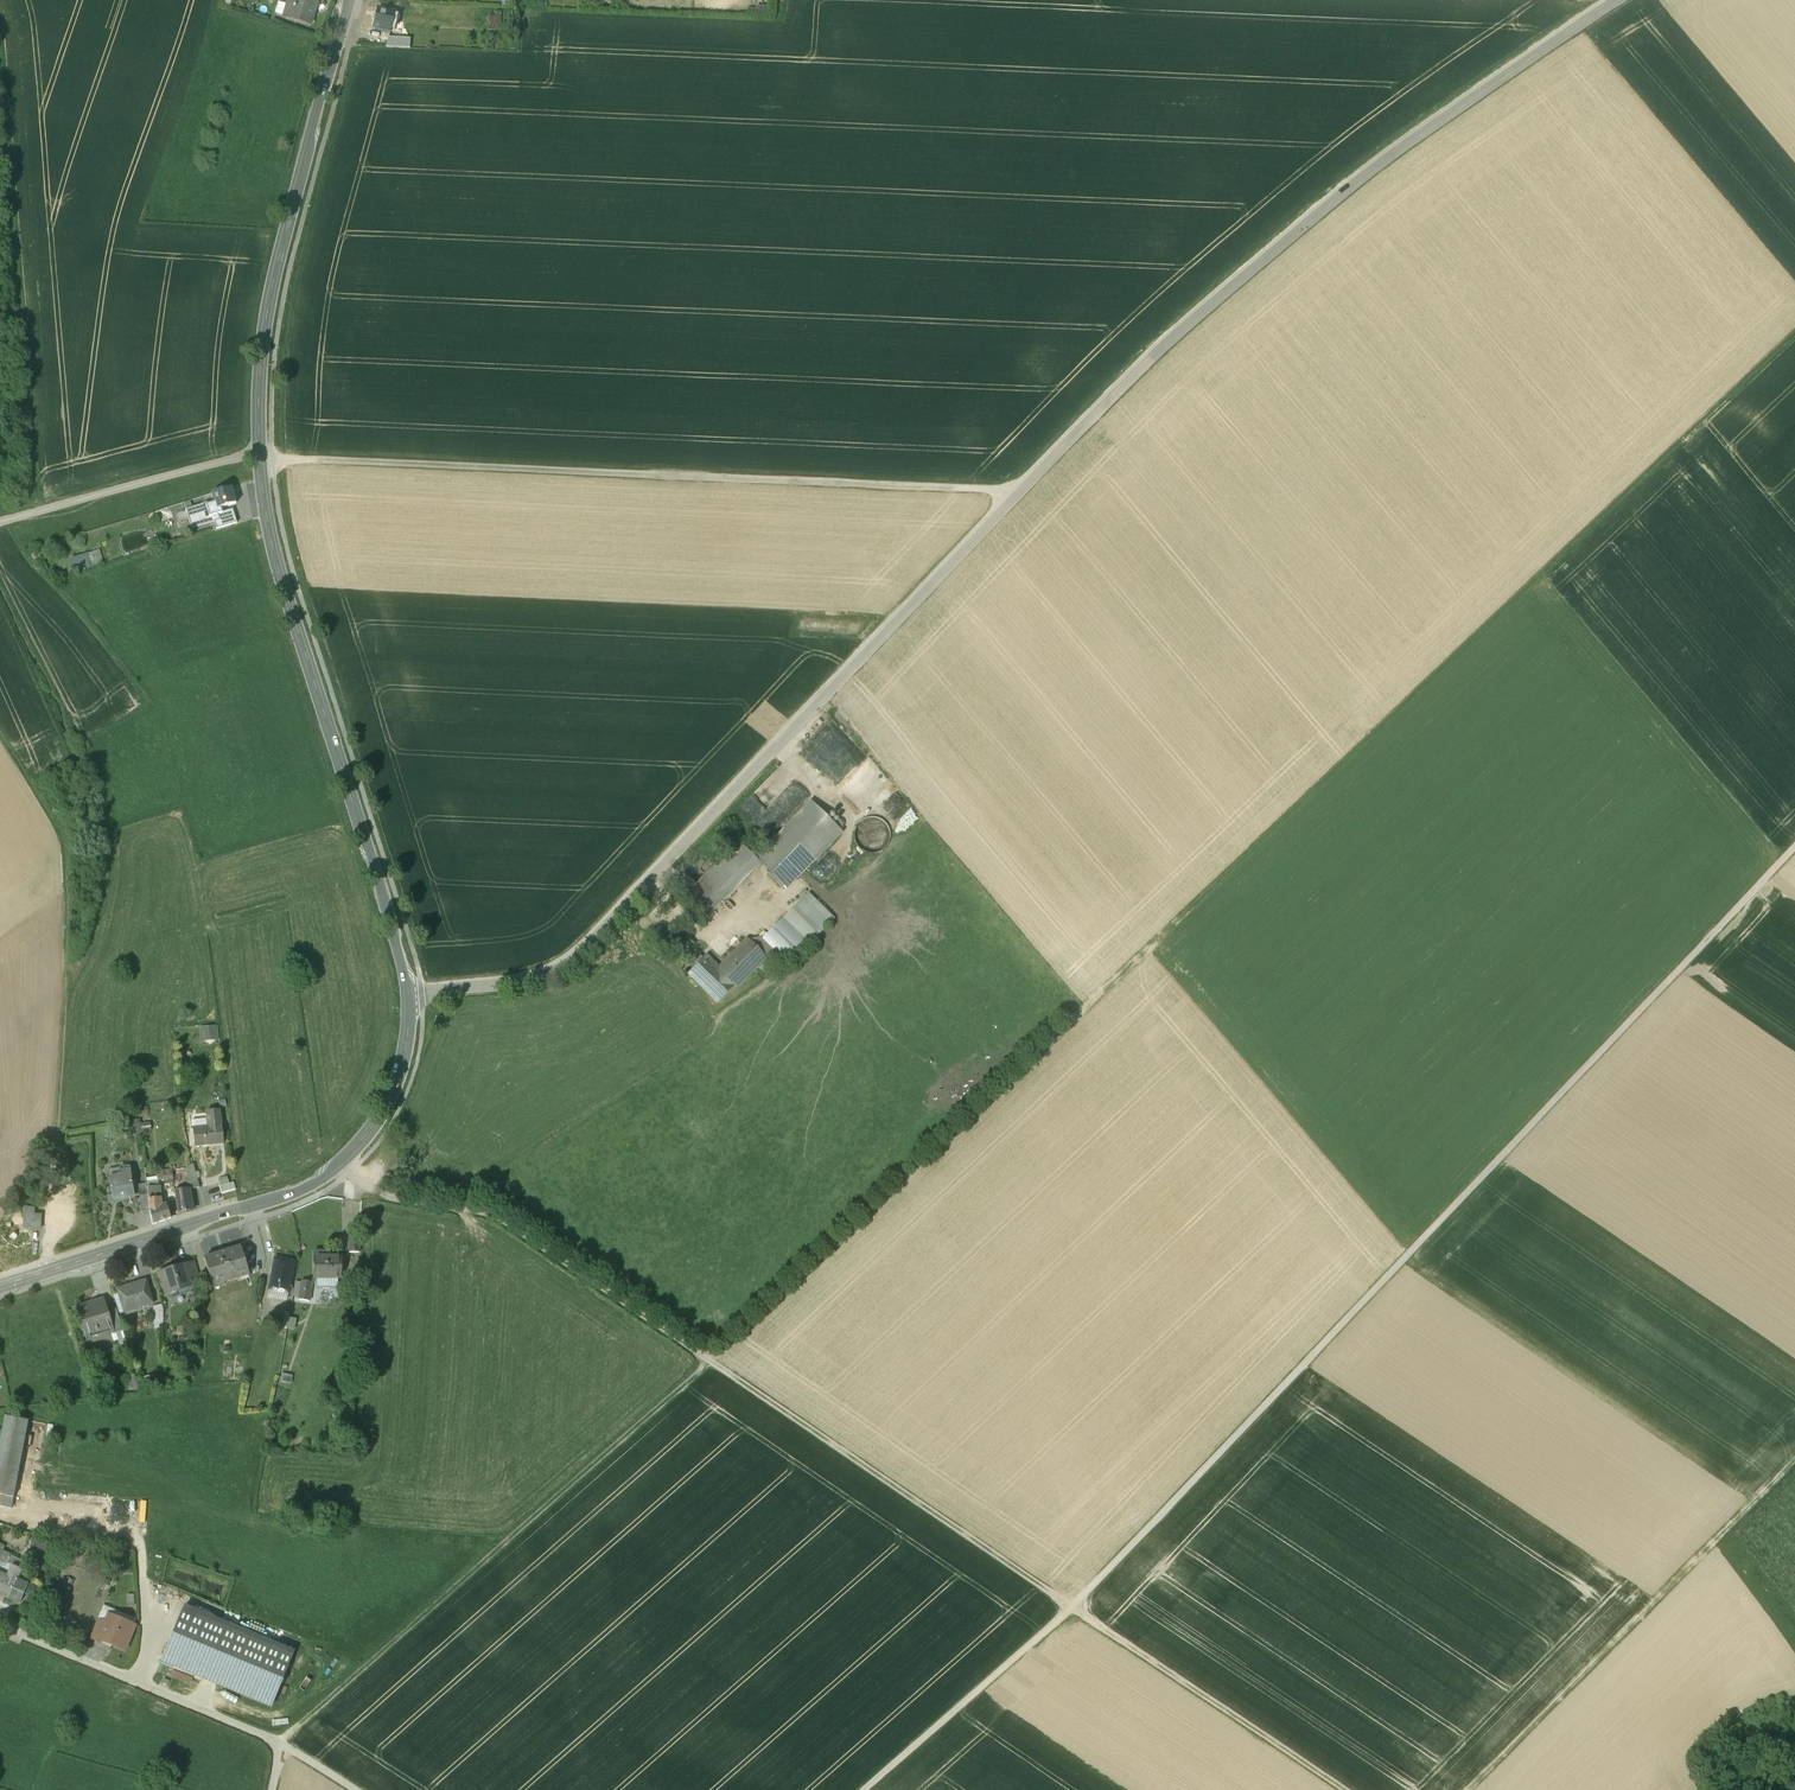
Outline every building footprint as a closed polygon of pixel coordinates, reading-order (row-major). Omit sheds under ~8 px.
[(292,6),(287,4),(284,17),(308,24),(313,8),(315,9),(317,0),(294,0),(292,6)] [(395,13),(378,9),(373,28),(390,31),(392,23),(394,23),(396,22),(397,20),(398,19),(398,17),(398,15),(396,13),(395,13)] [(500,16),(489,16),(488,30),(499,30),(500,16)] [(410,38),(388,37),(386,47),(409,48),(410,38)] [(231,489),(212,495),(213,499),(216,510),(235,504),(231,489)] [(208,500),(213,499),(212,495),(194,500),(196,507),(201,505),(209,503),(208,500)] [(216,510),(213,499),(208,500),(209,503),(201,505),(204,514),(216,510)] [(201,505),(196,507),(194,508),(199,521),(206,519),(204,514),(201,505)] [(238,512),(225,515),(227,522),(240,519),(238,512)] [(187,525),(191,538),(214,531),(213,527),(212,522),(211,518),(187,525)] [(78,567),(103,562),(101,550),(75,556),(78,567)] [(756,859),(755,859),(761,865),(786,889),(842,832),(811,802),(756,859)] [(756,859),(738,841),(679,901),(703,924),(761,865),(755,859),(756,859)] [(834,918),(808,893),(783,918),(808,944),(834,918)] [(808,944),(783,918),(762,939),(772,949),(788,964),(808,944)] [(772,949),(762,939),(760,938),(747,940),(764,957),(772,949)] [(695,944),(690,939),(680,949),(685,954),(695,944)] [(747,940),(720,969),(735,984),(735,985),(736,986),(764,957),(747,940)] [(720,969),(706,956),(703,959),(700,956),(695,962),(698,965),(689,974),(718,1002),(735,985),(735,984),(720,969)] [(215,1027),(201,1028),(202,1038),(216,1036),(215,1027)] [(219,1110),(206,1112),(207,1119),(208,1127),(193,1129),(195,1147),(223,1144),(221,1126),(219,1110)] [(207,1119),(192,1121),(193,1129),(208,1127),(207,1119)] [(159,1134),(149,1135),(150,1143),(160,1142),(159,1134)] [(200,1188),(193,1164),(190,1166),(187,1168),(188,1181),(192,1189),(200,1188)] [(130,1166),(118,1168),(120,1176),(109,1178),(112,1200),(134,1196),(130,1166)] [(172,1169),(156,1172),(157,1180),(157,1181),(158,1181),(173,1178),(172,1169)] [(161,1207),(159,1187),(148,1188),(147,1188),(148,1194),(150,1211),(152,1225),(170,1218),(167,1205),(161,1207)] [(187,1189),(174,1191),(177,1209),(178,1214),(178,1215),(179,1215),(191,1211),(192,1211),(192,1210),(191,1210),(191,1206),(195,1206),(192,1194),(189,1194),(188,1190),(188,1189),(187,1189)] [(148,1194),(139,1195),(141,1212),(150,1211),(148,1194)] [(33,1207),(24,1207),(23,1227),(39,1228),(40,1214),(33,1214),(33,1207)] [(201,1238),(204,1252),(212,1250),(212,1248),(220,1247),(218,1235),(201,1238)] [(351,1235),(350,1251),(359,1252),(360,1235),(351,1235)] [(241,1246),(204,1258),(213,1286),(249,1275),(241,1246)] [(329,1252),(315,1252),(314,1278),(341,1278),(341,1256),(329,1256),(329,1252)] [(293,1262),(274,1259),(269,1290),(287,1293),(293,1262)] [(200,1280),(194,1261),(193,1261),(193,1264),(186,1266),(191,1283),(200,1280)] [(185,1264),(159,1271),(166,1295),(177,1292),(176,1288),(190,1284),(191,1287),(192,1287),(191,1283),(186,1266),(185,1264)] [(356,1278),(345,1277),(345,1288),(356,1288),(356,1278)] [(146,1279),(117,1288),(125,1312),(153,1303),(146,1279)] [(302,1282),(299,1298),(309,1300),(312,1283),(302,1282)] [(104,1301),(89,1305),(89,1303),(78,1306),(86,1330),(95,1327),(96,1331),(110,1327),(111,1327),(107,1312),(104,1301)] [(162,1304),(154,1307),(154,1324),(164,1324),(163,1309),(162,1304)] [(116,1309),(107,1312),(111,1327),(110,1327),(112,1334),(123,1331),(116,1309)] [(289,1313),(275,1311),(272,1326),(286,1328),(289,1313)] [(1,1495),(0,1499),(0,1506),(11,1509),(28,1420),(5,1416),(0,1441),(0,1495),(1,1495)] [(35,1537),(30,1548),(44,1554),(49,1543),(35,1537)] [(2,1553),(3,1551),(0,1550),(0,1566),(6,1568),(10,1557),(2,1553)] [(0,1566),(0,1574),(8,1577),(12,1566),(20,1569),(23,1570),(26,1564),(10,1557),(6,1568),(0,1566)] [(20,1569),(12,1566),(8,1577),(16,1581),(17,1580),(16,1579),(20,1569)] [(0,1574),(0,1595),(8,1598),(11,1589),(12,1589),(16,1581),(8,1577),(0,1574)] [(16,1581),(12,1589),(11,1589),(8,1598),(20,1603),(27,1586),(16,1581)] [(294,1653),(184,1609),(162,1663),(272,1707),(294,1653)] [(134,1625),(109,1615),(106,1622),(107,1622),(99,1640),(100,1640),(123,1650),(134,1625)] [(106,1622),(98,1618),(90,1638),(99,1642),(100,1640),(99,1640),(107,1622),(106,1622)] [(305,1698),(289,1712),(293,1716),(309,1702),(305,1698)]
